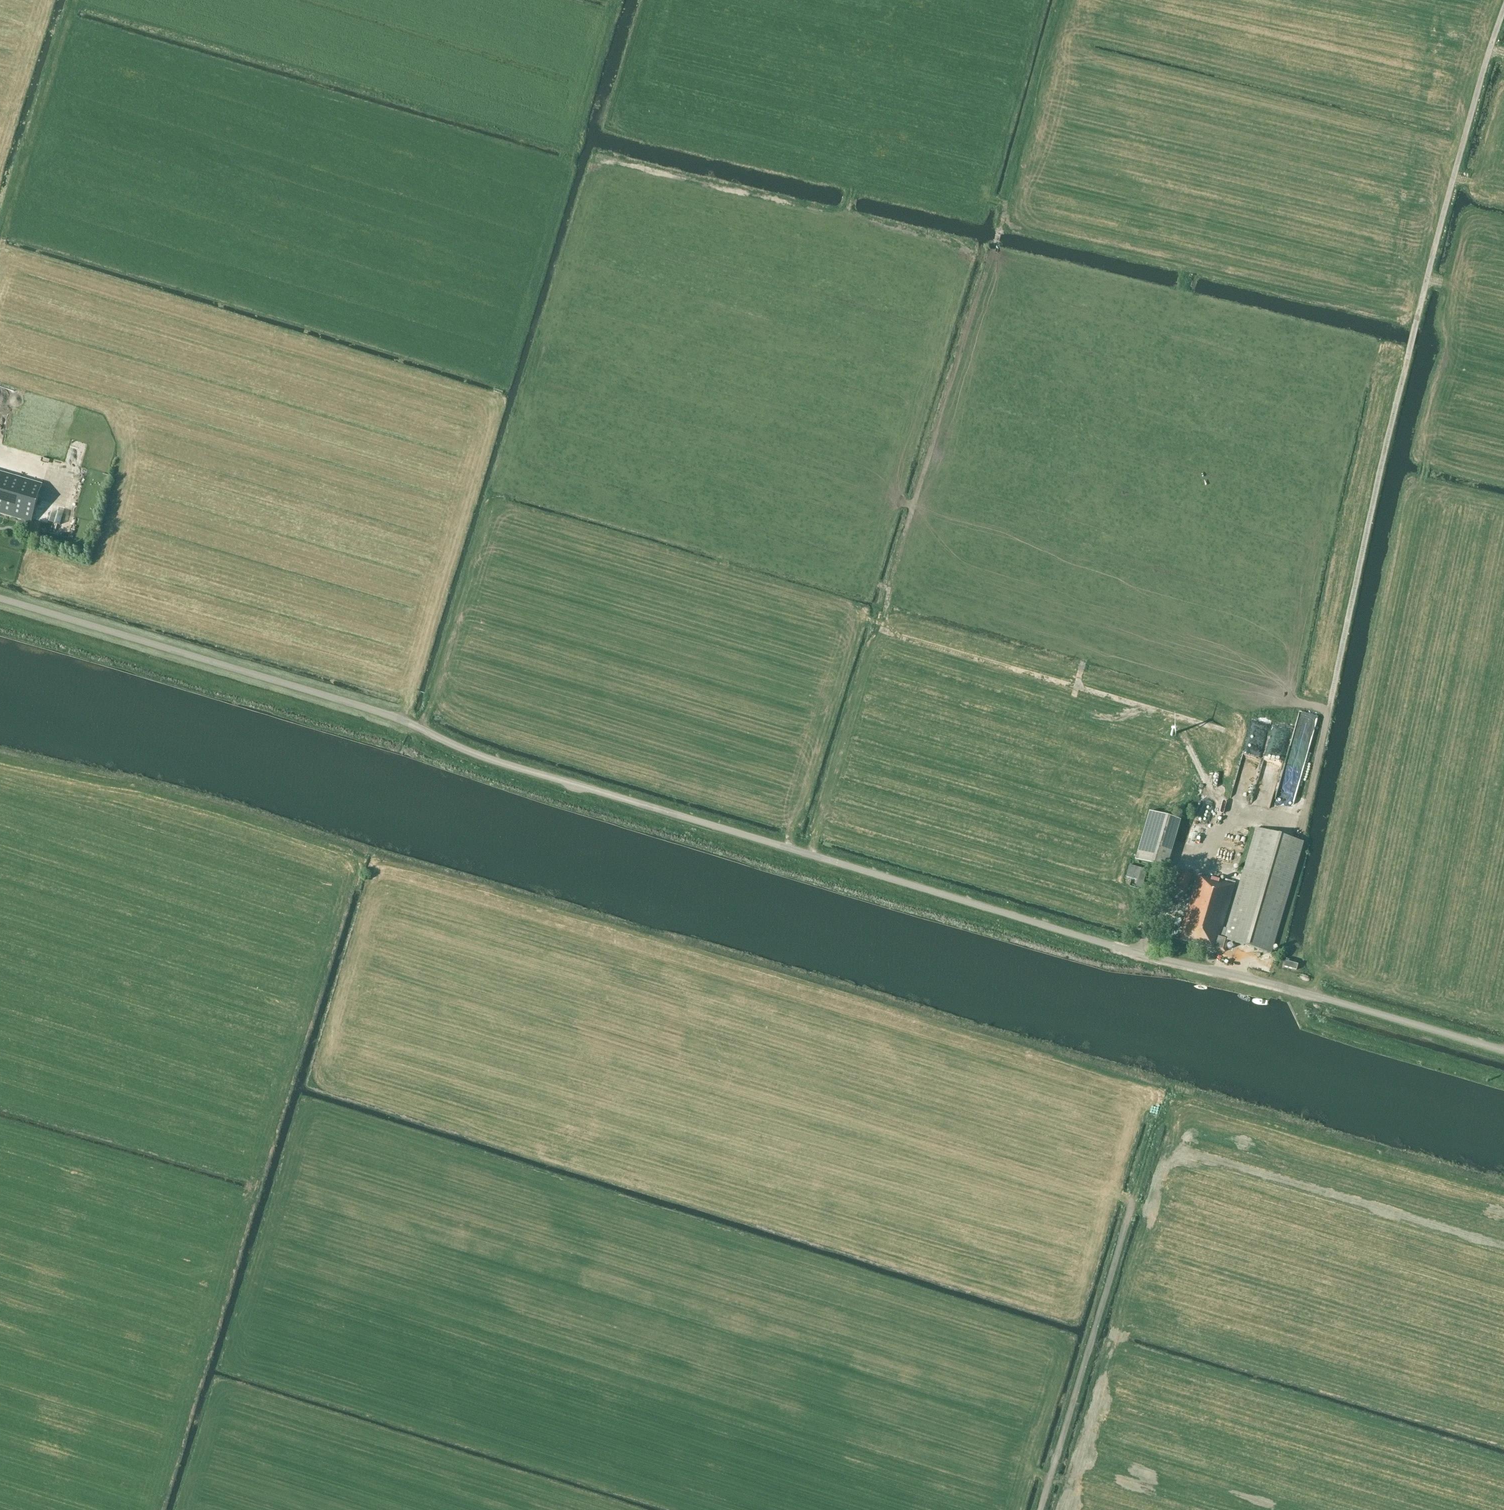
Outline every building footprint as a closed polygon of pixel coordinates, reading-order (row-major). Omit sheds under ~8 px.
[(31,523),(42,485),(0,472),(0,514),(31,523)] [(1181,822),(1149,812),(1135,861),(1166,870),(1181,822)] [(1303,842),(1255,828),(1224,936),(1220,935),(1235,883),(1225,880),(1224,882),(1207,877),(1206,879),(1196,876),(1182,927),(1183,927),(1180,940),(1215,950),(1216,950),(1224,952),(1227,941),(1271,953),(1303,842)] [(1296,970),(1297,965),(1285,961),(1284,967),(1296,970)]
